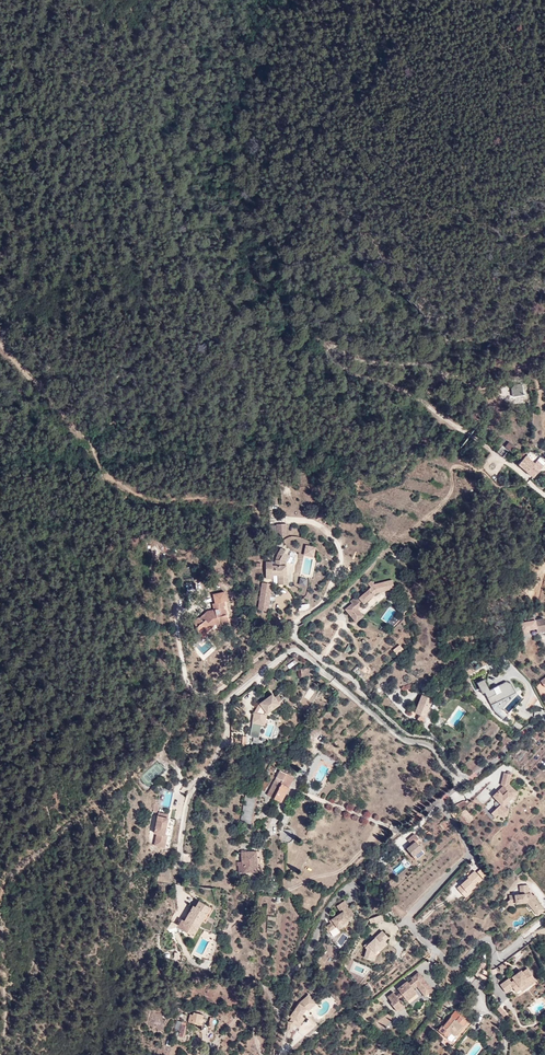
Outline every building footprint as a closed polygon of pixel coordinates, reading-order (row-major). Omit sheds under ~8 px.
[(525,394),(522,382),(515,383),(512,387),(514,396),(525,394)] [(502,441),(504,443),(497,452),(505,459),(515,446),(504,438),(502,441)] [(277,535),(287,534),(287,525),(276,526),(277,535)] [(276,560),(276,565),(276,575),(278,575),(279,584),(289,584),(288,579),(287,579),(286,561),(287,560),(289,556),(284,553),(286,550),(282,548),(278,553),(282,555),(280,559),(276,560)] [(295,553),(292,551),(289,556),(287,560),(292,563),(296,553),(295,553)] [(376,593),(394,588),(393,580),(374,585),(356,601),(352,604),(345,610),(355,623),(364,616),(358,608),(376,593)] [(262,583),(258,609),(267,611),(271,584),(262,583)] [(212,595),(214,605),(211,605),(213,611),(207,612),(198,619),(198,618),(190,624),(202,640),(207,636),(206,634),(215,626),(220,625),(220,623),(221,623),(221,628),(223,628),(223,626),(228,626),(228,620),(226,620),(225,616),(226,616),(226,611),(223,611),(223,608),(224,608),(224,603),(226,603),(225,593),(212,595)] [(536,633),(544,631),(543,619),(534,621),(533,618),(525,620),(527,630),(533,629),(536,628),(536,630),(536,633)] [(302,677),(310,676),(309,668),(301,669),(302,677)] [(491,705),(494,711),(502,719),(505,715),(499,709),(496,702),(516,692),(511,683),(506,681),(493,688),(494,691),(492,692),(491,689),(489,689),(484,679),(477,682),(482,693),(485,692),(491,705)] [(374,699),(380,693),(376,689),(370,694),(374,699)] [(284,706),(277,696),(273,698),(272,695),(259,705),(254,714),(252,723),(263,726),(265,716),(279,706),(280,708),(284,706)] [(432,699),(421,695),(419,702),(429,706),(432,699)] [(426,717),(425,716),(429,706),(419,702),(415,712),(419,714),(417,719),(423,722),(423,721),(424,722),(426,717)] [(274,798),(281,802),(288,787),(294,777),(287,773),(280,770),(275,780),(273,784),(279,787),(274,798)] [(500,789),(493,795),(498,800),(498,801),(498,802),(497,802),(497,803),(497,804),(498,805),(498,806),(492,812),(496,816),(498,814),(506,816),(508,809),(503,804),(517,791),(509,783),(511,774),(505,772),(502,783),(504,785),(505,787),(501,791),(500,789)] [(260,789),(263,791),(270,780),(267,778),(260,789)] [(274,798),(279,787),(273,784),(267,795),(274,798)] [(241,821),(250,823),(256,796),(246,795),(241,821)] [(166,837),(164,837),(167,821),(158,819),(155,830),(157,831),(153,847),(164,849),(166,837)] [(414,833),(407,840),(411,844),(407,848),(416,859),(425,851),(421,847),(424,845),(418,838),(414,833)] [(239,872),(256,872),(254,852),(242,852),(242,862),(242,866),(238,866),(239,872)] [(430,872),(436,866),(434,863),(427,869),(430,872)] [(478,882),(482,879),(475,871),(467,877),(468,878),(457,888),(460,892),(464,888),(467,892),(470,889),(475,885),(474,884),(477,881),(478,882)] [(519,886),(520,894),(510,895),(510,899),(503,905),(506,908),(510,903),(527,902),(537,915),(544,910),(535,898),(537,897),(535,894),(533,895),(531,892),(529,892),(528,885),(519,886)] [(194,934),(202,920),(205,921),(213,908),(199,900),(196,904),(198,905),(197,908),(195,907),(193,905),(184,920),(182,919),(178,925),(177,927),(184,931),(187,932),(188,930),(194,934)] [(350,921),(348,919),(354,915),(344,901),(336,907),(341,914),(329,921),(331,924),(326,927),(329,932),(335,929),(336,930),(350,921)] [(375,922),(383,919),(381,914),(373,917),(374,921),(375,922)] [(170,934),(172,937),(173,938),(176,933),(184,931),(177,927),(178,925),(172,921),(170,924),(170,928),(170,931),(170,934)] [(366,948),(363,956),(371,959),(372,955),(374,955),(375,952),(378,949),(386,942),(385,941),(388,938),(382,931),(371,942),(368,944),(367,943),(364,945),(366,948)] [(380,951),(387,944),(386,942),(378,949),(380,951)] [(527,969),(523,972),(522,970),(501,985),(507,993),(513,988),(516,992),(521,989),(522,991),(536,981),(527,969)] [(420,990),(428,984),(418,972),(411,978),(412,980),(408,983),(407,981),(397,989),(400,992),(396,995),(393,992),(387,997),(398,1011),(404,1006),(399,1000),(403,996),(407,1001),(417,993),(413,989),(417,986),(420,990)] [(425,996),(432,990),(428,984),(420,990),(425,996)] [(308,1013),(315,1005),(308,996),(298,1006),(293,1013),(288,1023),(286,1031),(291,1032),(292,1025),(297,1029),(303,1020),(301,1018),(306,1011),(308,1013)] [(505,1014),(499,1007),(496,1010),(503,1017),(505,1014)] [(200,1024),(203,1014),(194,1012),(193,1015),(190,1014),(188,1021),(200,1024)] [(463,1026),(467,1022),(463,1019),(459,1016),(456,1020),(451,1016),(446,1023),(443,1021),(441,1025),(438,1030),(447,1037),(450,1032),(453,1034),(461,1024),(463,1026)] [(187,1026),(185,1025),(186,1022),(176,1020),(174,1029),(180,1030),(178,1036),(184,1037),(187,1026)] [(390,1021),(383,1025),(386,1029),(393,1026),(390,1021)]
